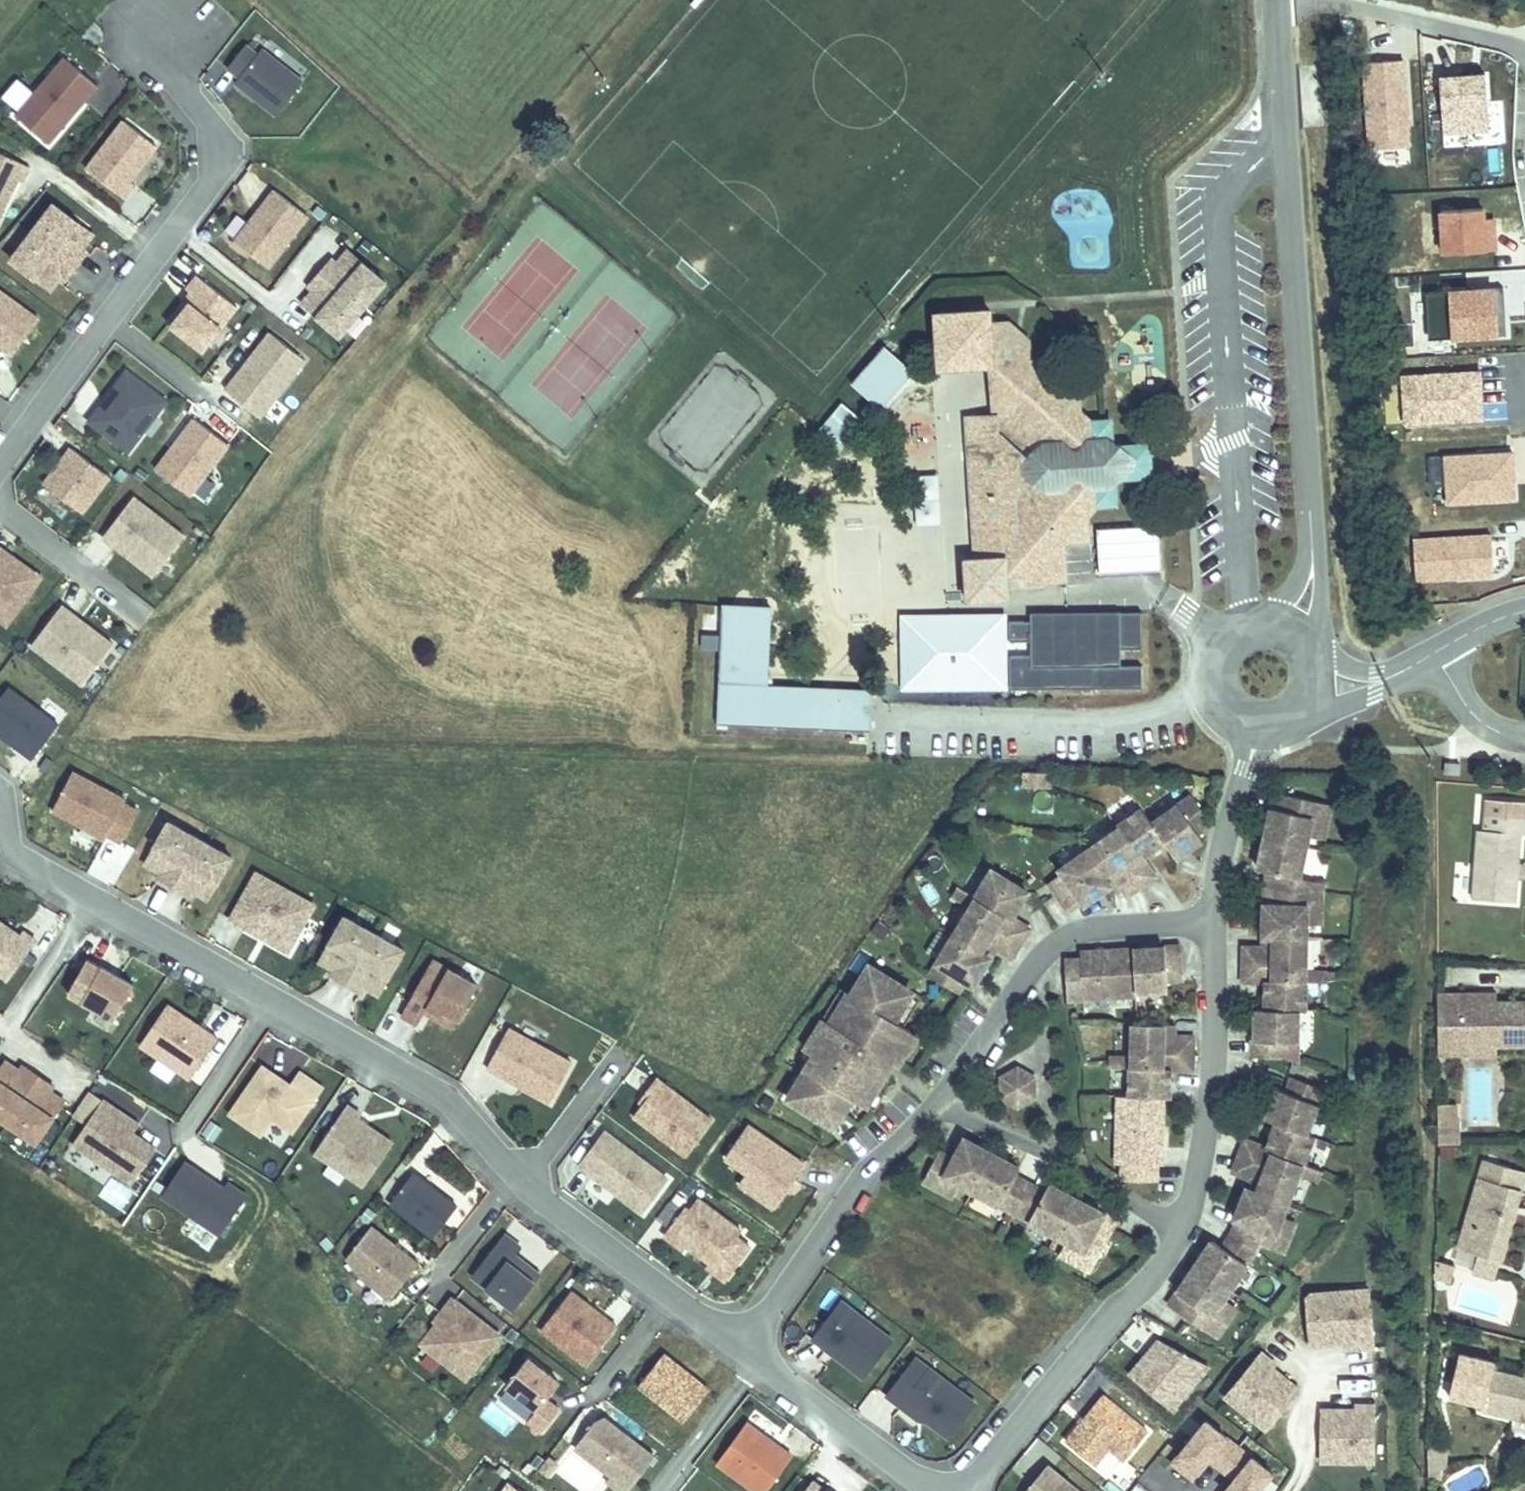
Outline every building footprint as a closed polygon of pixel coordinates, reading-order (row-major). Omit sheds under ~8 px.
[(302,77),(262,44),(257,49),(246,40),(227,63),(239,73),(234,78),(275,111),(302,77)] [(15,115),(48,143),(97,85),(64,57),(15,115)] [(1401,60),(1361,61),(1364,150),(1409,148),(1401,60)] [(1442,145),(1490,144),(1482,75),(1435,77),(1442,145)] [(128,176),(156,141),(124,116),(86,164),(124,194),(134,180),(128,176)] [(17,175),(23,177),(30,163),(0,150),(0,216),(17,175)] [(267,268),(306,217),(273,191),(233,242),(267,268)] [(76,244),(87,230),(52,204),(9,259),(44,286),(55,272),(60,276),(64,279),(85,252),(76,244)] [(1506,216),(1457,218),(1460,261),(1508,257),(1506,216)] [(81,248),(92,234),(87,230),(76,244),(81,248)] [(340,268),(352,254),(347,250),(335,264),(340,268)] [(337,337),(384,284),(352,254),(340,268),(335,264),(331,260),(307,287),(312,292),(316,295),(305,308),(337,337)] [(49,290),(60,276),(55,272),(44,286),(49,290)] [(201,351),(235,308),(196,277),(185,290),(189,293),(193,297),(184,307),(180,304),(165,323),(201,351)] [(12,354),(38,319),(0,291),(0,346),(12,354)] [(305,308),(316,295),(312,292),(300,304),(305,308)] [(184,307),(193,297),(189,293),(180,304),(184,307)] [(1453,302),(1456,342),(1524,338),(1524,317),(1524,298),(1453,302)] [(999,365),(1022,365),(1026,411),(1012,414),(1014,431),(1033,452),(1043,444),(1061,445),(1067,453),(1080,452),(1093,443),(1111,441),(1110,419),(1091,421),(1080,412),(1078,387),(1064,388),(1062,363),(1042,364),(1041,344),(1020,321),(1003,322),(1002,313),(998,313),(998,309),(951,312),(952,317),(947,317),(950,368),(997,365),(996,361),(999,361),(999,365)] [(303,360),(267,333),(225,391),(259,417),(303,360)] [(881,413),(911,378),(883,353),(852,387),(881,413)] [(1487,363),(1413,368),(1416,417),(1492,412),(1487,363)] [(1022,365),(999,365),(1002,415),(1001,432),(1013,458),(1016,486),(1030,486),(1029,476),(1036,475),(1044,485),(1060,484),(1070,473),(1087,472),(1094,481),(1115,480),(1123,474),(1152,472),(1149,442),(1120,444),(1111,441),(1093,443),(1080,452),(1067,453),(1061,445),(1043,444),(1033,452),(1014,431),(1012,414),(1026,411),(1022,365)] [(125,452),(164,401),(124,371),(86,422),(125,452)] [(832,459),(866,424),(843,402),(809,437),(832,459)] [(1013,458),(1001,432),(1002,415),(972,417),(973,434),(979,544),(980,558),(969,559),(972,599),(1013,597),(1011,574),(1031,572),(1031,580),(1070,577),(1067,537),(1091,536),(1088,513),(1097,504),(1118,503),(1115,480),(1094,481),(1087,472),(1070,473),(1060,484),(1044,485),(1036,475),(1029,476),(1030,486),(1016,486),(1013,458)] [(186,496),(225,446),(191,419),(173,444),(177,447),(172,453),(168,450),(152,470),(186,496)] [(172,453),(177,447),(173,444),(168,450),(172,453)] [(80,512),(107,477),(69,448),(42,484),(80,512)] [(1511,452),(1442,457),(1444,506),(1515,502),(1511,452)] [(940,475),(915,475),(916,525),(941,525),(940,475)] [(133,491),(102,531),(115,542),(118,539),(134,551),(132,554),(151,569),(182,529),(133,491)] [(1161,528),(1100,528),(1100,572),(1161,572),(1161,528)] [(1491,533),(1412,536),(1416,580),(1492,575),(1491,533)] [(134,551),(118,539),(115,542),(132,554),(134,551)] [(42,572),(0,542),(0,615),(8,620),(42,572)] [(30,641),(79,678),(110,638),(89,622),(86,625),(70,613),(72,609),(61,601),(30,641)] [(770,603),(723,602),(719,720),(870,725),(872,686),(767,682),(770,603)] [(1009,651),(1009,685),(1142,684),(1142,662),(1120,662),(1120,645),(1142,645),(1141,608),(1120,608),(1120,616),(1030,617),(1009,617),(1009,637),(1028,637),(1028,651),(1009,651)] [(1120,616),(1120,608),(1030,608),(1030,617),(1120,616)] [(89,622),(72,609),(70,613),(86,625),(89,622)] [(31,752),(57,718),(7,681),(0,689),(0,729),(31,752)] [(1443,763),(1443,775),(1467,776),(1467,765),(1443,763)] [(125,794),(72,767),(52,806),(106,833),(107,829),(122,836),(137,805),(123,797),(125,794)] [(1033,769),(1022,769),(1022,784),(1033,784),(1033,769)] [(1047,784),(1047,769),(1033,769),(1033,784),(1047,784)] [(1318,833),(1327,802),(1272,790),(1262,836),(1301,844),(1303,830),(1318,833)] [(1193,828),(1206,818),(1187,792),(1148,821),(1162,840),(1173,854),(1199,835),(1193,828)] [(1148,821),(1137,806),(1113,823),(1116,827),(1134,851),(1121,860),(1139,883),(1152,874),(1139,857),(1162,840),(1148,821)] [(1473,898),(1515,900),(1519,831),(1524,831),(1524,818),(1498,817),(1498,829),(1476,829),(1473,898)] [(161,873),(158,877),(190,895),(193,890),(196,884),(211,893),(232,855),(169,821),(149,859),(164,867),(161,873)] [(1139,883),(1121,860),(1134,851),(1116,827),(1084,851),(1108,884),(1116,879),(1126,893),(1139,883)] [(1296,875),(1301,844),(1262,836),(1256,866),(1265,868),(1262,883),(1293,890),(1293,884),(1319,887),(1321,879),(1296,875)] [(1108,884),(1084,851),(1058,869),(1061,873),(1047,884),(1067,910),(1081,900),(1083,903),(1108,884)] [(164,867),(149,859),(146,864),(161,873),(164,867)] [(1008,917),(1023,890),(988,869),(972,896),(999,913),(991,925),(1018,941),(1026,927),(1008,917)] [(289,950),(315,905),(258,873),(233,918),(248,927),(250,923),(270,934),(268,938),(289,950)] [(1319,920),(1319,887),(1293,884),(1293,890),(1262,883),(1261,934),(1305,934),(1305,920),(1319,920)] [(196,884),(193,890),(208,899),(211,893),(196,884)] [(964,892),(954,886),(948,895),(959,901),(964,892)] [(972,896),(964,892),(959,901),(969,907),(952,935),(987,956),(993,946),(1009,956),(1018,941),(991,925),(999,913),(972,896)] [(343,913),(322,953),(336,961),(333,966),(330,972),(361,988),(364,983),(367,977),(381,985),(403,945),(343,913)] [(7,975),(35,934),(22,926),(19,930),(0,917),(0,970),(7,975)] [(1305,967),(1305,934),(1261,934),(1261,946),(1242,945),(1242,962),(1273,962),(1273,977),(1304,978),(1313,978),(1313,967),(1305,967)] [(971,983),(987,956),(952,935),(928,976),(956,992),(963,979),(971,983)] [(1180,944),(1133,949),(1136,990),(1167,987),(1167,978),(1183,977),(1180,944)] [(1084,998),(1136,994),(1136,990),(1133,949),(1080,953),(1080,960),(1064,962),(1067,992),(1083,991),(1084,998)] [(87,953),(75,977),(88,984),(82,996),(116,1014),(134,979),(87,953)] [(336,961),(322,953),(319,959),(333,966),(336,961)] [(432,954),(400,1012),(418,1022),(425,1009),(454,1025),(485,969),(466,959),(460,970),(432,954)] [(1304,1007),(1304,978),(1273,977),(1273,962),(1242,962),(1242,978),(1255,978),(1255,1006),(1298,1007),(1304,1007)] [(876,1088),(891,1062),(896,1065),(907,1047),(901,1044),(910,1030),(902,1025),(893,1020),(908,994),(897,987),(899,983),(868,964),(850,994),(847,993),(836,1011),(839,1012),(832,1024),(824,1020),(805,1050),(820,1059),(812,1073),(805,1069),(787,1100),(819,1119),(825,1108),(840,1117),(850,1100),(864,1108),(866,1105),(874,1109),(884,1093),(876,1088)] [(1325,978),(1325,967),(1313,967),(1313,978),(1325,978)] [(367,977),(364,983),(378,991),(381,985),(367,977)] [(1083,991),(1067,992),(1068,1000),(1084,998),(1083,991)] [(1494,1002),(1493,991),(1437,991),(1437,1003),(1494,1002)] [(902,1025),(917,1000),(908,994),(893,1020),(902,1025)] [(217,1031),(166,999),(140,1039),(190,1072),(217,1031)] [(1437,1003),(1437,1042),(1494,1042),(1524,1042),(1524,1002),(1494,1002),(1437,1003)] [(1298,1036),(1298,1007),(1255,1006),(1255,1037),(1252,1037),(1252,1054),(1284,1054),(1284,1036),(1298,1036)] [(1172,1023),(1133,1023),(1132,1055),(1109,1056),(1109,1066),(1129,1066),(1162,1067),(1162,1052),(1193,1052),(1193,1035),(1172,1035),(1172,1023)] [(548,1101),(569,1061),(506,1028),(485,1068),(548,1101)] [(907,1047),(915,1034),(910,1030),(901,1044),(907,1047)] [(1494,1042),(1437,1042),(1437,1053),(1494,1054),(1494,1042)] [(1128,1096),(1163,1096),(1171,1096),(1172,1067),(1193,1068),(1193,1052),(1162,1052),(1162,1067),(1129,1066),(1128,1096)] [(21,1067),(7,1057),(3,1062),(17,1072),(21,1067)] [(24,1062),(21,1067),(17,1072),(3,1062),(0,1067),(0,1113),(37,1138),(62,1101),(47,1092),(51,1087),(54,1082),(24,1062)] [(231,1110),(261,1131),(273,1114),(292,1127),(323,1083),(301,1068),(291,1081),(292,1086),(289,1084),(286,1082),(288,1079),(263,1062),(231,1110)] [(1036,1073),(1020,1064),(1004,1074),(1004,1092),(1020,1101),(1037,1092),(1036,1073)] [(1278,1084),(1267,1113),(1275,1116),(1305,1127),(1321,1082),(1289,1070),(1283,1086),(1278,1084)] [(711,1118),(655,1077),(644,1092),(648,1095),(642,1103),(632,1115),(685,1154),(711,1118)] [(65,1096),(51,1087),(47,1092),(62,1101),(65,1096)] [(642,1103),(648,1095),(644,1092),(638,1100),(642,1103)] [(1162,1147),(1163,1096),(1128,1096),(1120,1096),(1119,1146),(1124,1146),(1124,1162),(1124,1180),(1158,1180),(1158,1163),(1158,1147),(1162,1147)] [(103,1098),(73,1143),(133,1182),(157,1146),(134,1131),(139,1123),(103,1098)] [(346,1101),(315,1147),(365,1180),(393,1138),(358,1114),(360,1110),(346,1101)] [(833,1128),(840,1117),(825,1108),(819,1119),(833,1128)] [(1302,1157),(1311,1129),(1305,1127),(1275,1116),(1265,1144),(1246,1135),(1240,1151),(1268,1161),(1273,1146),(1302,1157)] [(1457,1143),(1457,1116),(1436,1116),(1436,1143),(1457,1143)] [(803,1162),(746,1124),(724,1156),(746,1171),(759,1180),(752,1191),(773,1206),(803,1162)] [(579,1165),(644,1211),(668,1178),(603,1131),(579,1165)] [(992,1152),(965,1137),(953,1159),(939,1152),(924,1180),(945,1191),(952,1178),(963,1184),(973,1189),(992,1152)] [(1286,1198),(1297,1167),(1308,1171),(1311,1161),(1302,1157),(1273,1146),(1268,1161),(1240,1151),(1234,1166),(1252,1173),(1248,1184),(1286,1198)] [(1015,1174),(1020,1166),(992,1152),(973,1189),(1016,1211),(1030,1182),(1015,1174)] [(1507,1165),(1484,1159),(1462,1245),(1501,1256),(1520,1185),(1502,1182),(1507,1165)] [(1319,1175),(1323,1165),(1311,1161),(1308,1171),(1319,1175)] [(228,1187),(189,1162),(166,1195),(225,1234),(251,1194),(232,1181),(228,1187)] [(1523,1169),(1507,1165),(1502,1182),(1520,1185),(1523,1169)] [(457,1203),(413,1170),(390,1201),(433,1234),(457,1203)] [(752,1191),(759,1180),(746,1171),(739,1182),(752,1191)] [(945,1191),(956,1197),(963,1184),(952,1178),(945,1191)] [(1058,1233),(1077,1196),(1049,1182),(1045,1190),(1030,1182),(1016,1211),(1058,1233)] [(1284,1246),(1295,1214),(1282,1210),(1286,1198),(1248,1184),(1236,1213),(1239,1214),(1234,1227),(1261,1238),(1284,1246)] [(1119,1218),(1077,1196),(1058,1233),(1065,1237),(1076,1243),(1070,1256),(1093,1268),(1119,1218)] [(725,1276),(739,1258),(750,1244),(737,1235),(741,1230),(697,1197),(688,1209),(684,1206),(664,1234),(684,1248),(687,1244),(710,1260),(707,1264),(725,1276)] [(418,1258),(370,1222),(346,1253),(394,1289),(418,1258)] [(1233,1285),(1261,1238),(1234,1227),(1224,1243),(1213,1236),(1196,1262),(1233,1285)] [(511,1305),(537,1270),(511,1250),(517,1242),(503,1231),(471,1274),(511,1305)] [(1076,1243),(1065,1237),(1059,1250),(1070,1256),(1076,1243)] [(1501,1256),(1462,1245),(1457,1263),(1496,1273),(1501,1256)] [(1226,1296),(1233,1285),(1196,1262),(1170,1302),(1220,1335),(1239,1304),(1226,1296)] [(587,1359),(617,1319),(570,1285),(541,1325),(587,1359)] [(1369,1305),(1368,1292),(1353,1293),(1354,1307),(1369,1305)] [(1373,1350),(1369,1305),(1354,1307),(1353,1293),(1310,1297),(1306,1302),(1310,1349),(1343,1346),(1342,1340),(1355,1339),(1356,1352),(1373,1350)] [(436,1320),(421,1339),(465,1372),(498,1329),(451,1294),(439,1310),(442,1312),(436,1320)] [(891,1338),(840,1301),(812,1339),(826,1349),(829,1345),(840,1353),(837,1357),(863,1376),(891,1338)] [(1173,1407),(1208,1362),(1157,1337),(1129,1373),(1173,1407)] [(1356,1352),(1355,1339),(1342,1340),(1343,1346),(1342,1346),(1342,1353),(1356,1352)] [(840,1353),(829,1345),(826,1349),(837,1357),(840,1353)] [(709,1384),(664,1348),(639,1380),(685,1416),(709,1384)] [(1275,1379),(1265,1371),(1269,1365),(1272,1361),(1258,1350),(1231,1385),(1239,1391),(1231,1402),(1264,1428),(1296,1386),(1280,1373),(1275,1379)] [(560,1378),(528,1354),(506,1382),(537,1405),(528,1417),(543,1428),(560,1406),(546,1395),(560,1378)] [(930,1366),(916,1356),(907,1367),(921,1378),(930,1366)] [(1280,1373),(1269,1365),(1265,1371),(1275,1379),(1280,1373)] [(976,1400),(930,1366),(921,1378),(907,1367),(887,1394),(902,1405),(905,1402),(923,1415),(950,1435),(976,1400)] [(1491,1368),(1482,1405),(1524,1416),(1524,1376),(1523,1376),(1491,1368)] [(1231,1402),(1239,1391),(1231,1385),(1223,1395),(1231,1402)] [(1146,1431),(1102,1396),(1064,1442),(1093,1465),(1104,1451),(1120,1464),(1146,1431)] [(1373,1445),(1373,1402),(1356,1401),(1355,1414),(1342,1414),(1342,1406),(1321,1406),(1321,1458),(1363,1459),(1363,1445),(1373,1445)] [(923,1415),(905,1402),(902,1405),(920,1419),(923,1415)] [(602,1414),(577,1447),(614,1475),(617,1470),(635,1484),(656,1456),(602,1414)] [(717,1457),(763,1490),(792,1450),(746,1416),(717,1457)] [(1204,1417),(1171,1459),(1191,1475),(1206,1455),(1232,1476),(1220,1490),(1253,1490),(1270,1470),(1204,1417)] [(1373,1459),(1373,1445),(1363,1445),(1363,1459),(1373,1459)] [(1427,1452),(1427,1487),(1437,1487),(1437,1477),(1444,1477),(1444,1452),(1427,1452)] [(549,1477),(559,1464),(550,1457),(540,1470),(549,1477)] [(1049,1461),(1025,1490),(1087,1490),(1049,1461)] [(1445,1474),(1447,1490),(1491,1490),(1488,1469),(1445,1474)] [(614,1475),(609,1481),(622,1490),(630,1490),(635,1484),(617,1470),(614,1475)] [(811,1474),(799,1490),(834,1490),(811,1474)] [(509,1482),(502,1490),(522,1490),(509,1482)]
